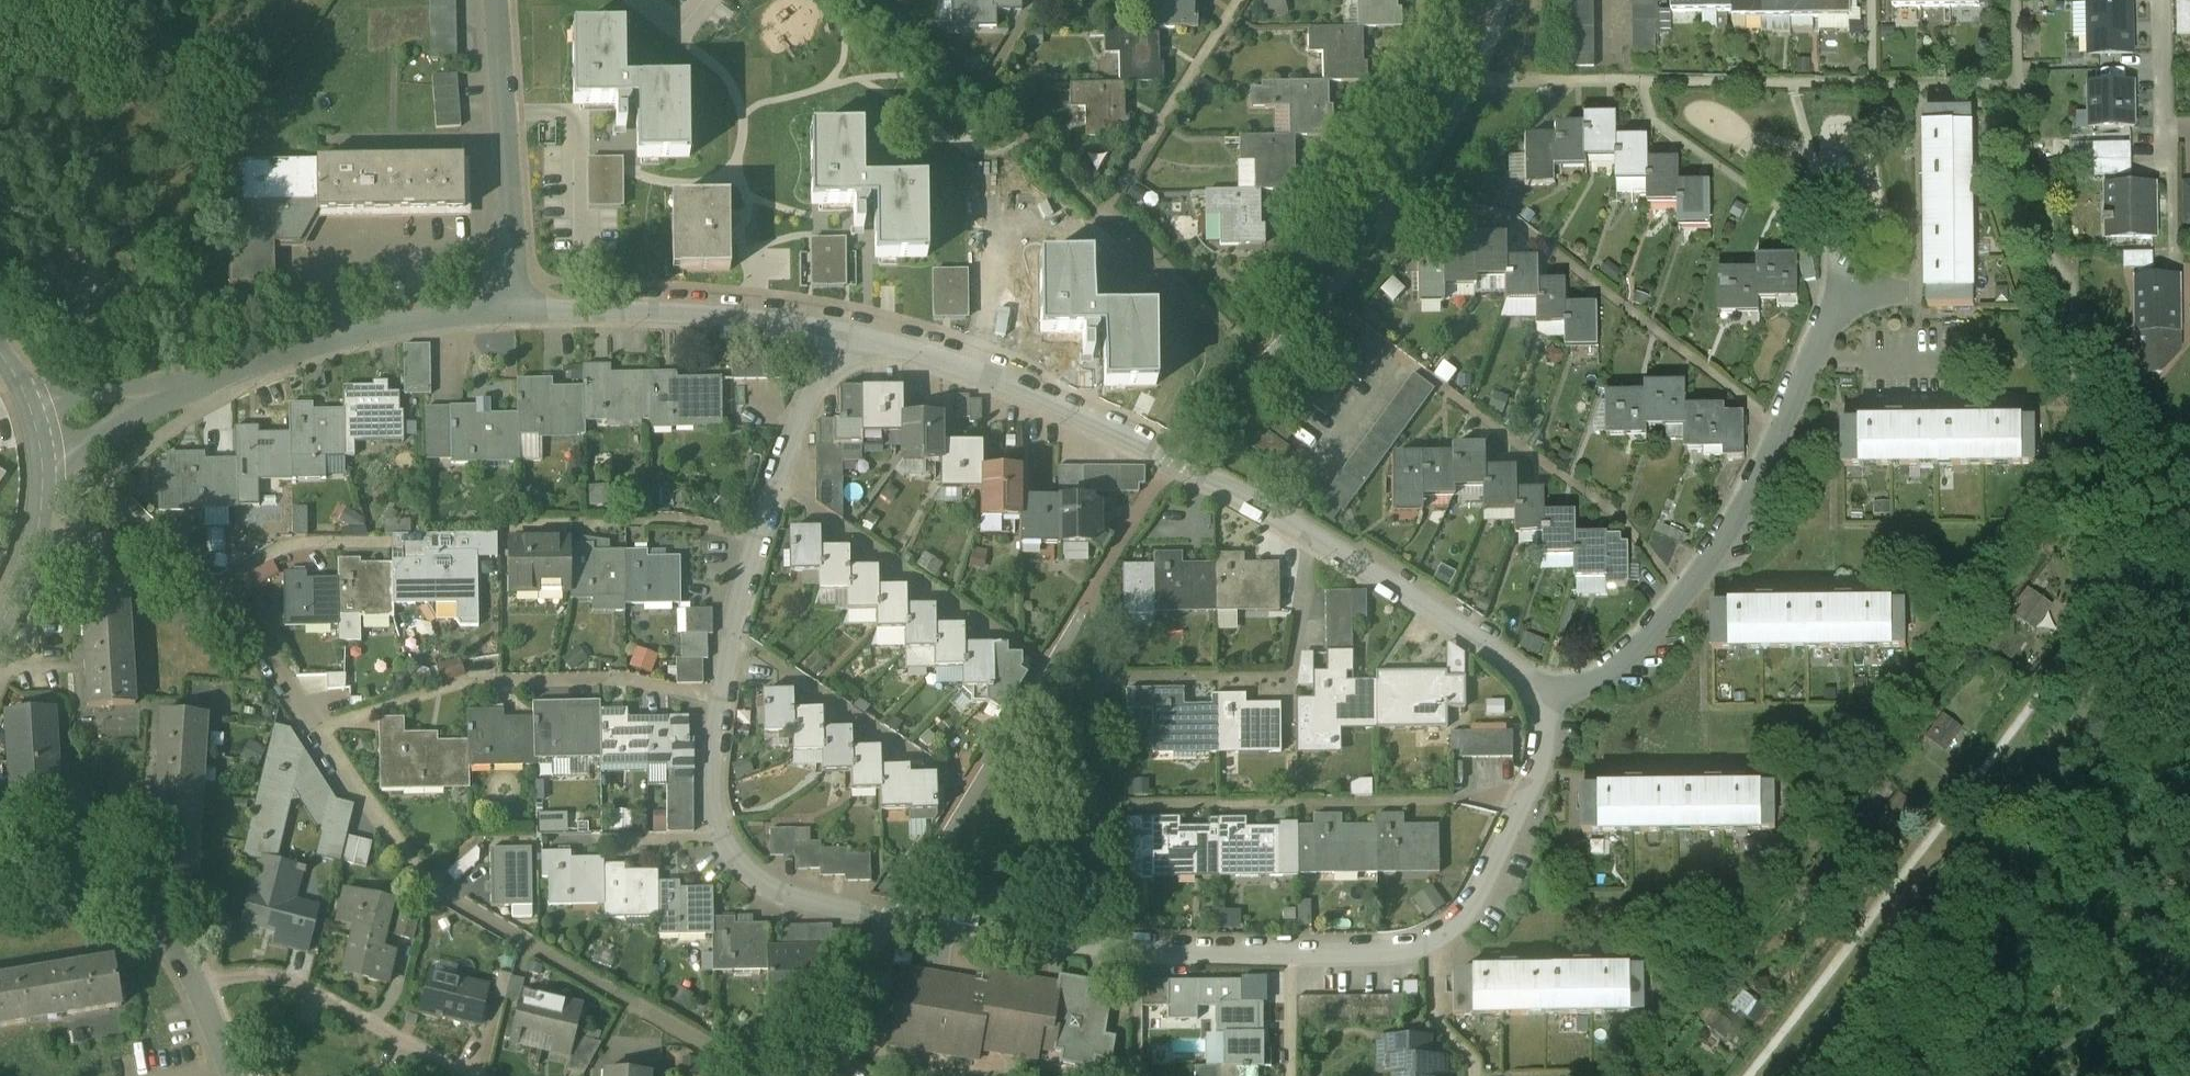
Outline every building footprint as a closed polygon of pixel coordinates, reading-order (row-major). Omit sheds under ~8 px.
[(432,61),(458,60),(456,0),(430,0),(432,61)] [(955,30),(998,29),(998,9),(989,9),(989,0),(954,0),(955,30)] [(1142,1),(1156,0),(1157,30),(1162,30),(1201,29),(1200,11),(1196,11),(1196,0),(1142,0),(1142,1)] [(1267,16),(1289,15),(1288,0),(1266,0),(1267,16)] [(1397,0),(1358,0),(1359,28),(1364,28),(1401,27),(1401,10),(1397,10),(1397,0)] [(1569,66),(1594,66),(1593,0),(1568,0),(1569,66)] [(1635,60),(1660,59),(1658,0),(1633,0),(1635,60)] [(1672,13),(1704,13),(1704,0),(1672,0),(1672,13)] [(1704,13),(1734,13),(1733,0),(1704,0),(1704,13)] [(1734,13),(1734,18),(1763,18),(1763,0),(1733,0),(1734,13)] [(1763,18),(1792,18),(1791,0),(1763,0),(1763,18)] [(1792,18),(1820,18),(1820,0),(1791,0),(1792,18)] [(1820,18),(1852,18),(1852,0),(1820,0),(1820,18)] [(1894,9),(1922,9),(1922,0),(1894,0),(1894,9)] [(1922,9),(1951,9),(1951,0),(1922,0),(1922,9)] [(1951,9),(1981,9),(1981,0),(1951,0),(1951,9)] [(2180,1),(2181,35),(2189,35),(2189,1),(2180,1)] [(2130,54),(2129,4),(2101,4),(2091,5),(2092,34),(2099,34),(2099,54),(2130,54)] [(1364,63),(1364,28),(1359,28),(1310,29),(1311,54),(1324,54),(1325,83),(1329,83),(1367,83),(1367,63),(1364,63)] [(1162,65),(1162,30),(1157,30),(1107,31),(1107,56),(1122,55),(1122,84),(1127,84),(1166,84),(1166,65),(1162,65)] [(626,32),(575,33),(577,105),(623,104),(640,104),(641,159),(692,158),(691,83),(644,84),(627,84),(626,32)] [(459,76),(433,78),(437,130),(462,129),(459,76)] [(2131,109),(2130,82),(2092,83),(2093,112),(2100,112),(2100,128),(2134,128),(2134,109),(2131,109)] [(1325,83),(1276,84),(1276,90),(1252,90),(1252,109),(1290,108),(1290,137),(1296,137),(1334,137),(1333,108),(1330,108),(1329,83),(1325,83)] [(1122,84),(1072,85),(1072,109),(1087,109),(1087,138),(1131,138),(1131,119),(1127,119),(1127,84),(1122,84)] [(858,206),(876,206),(876,259),(926,258),(924,162),(863,163),(863,108),(809,111),(813,206),(858,206)] [(1619,116),(1587,116),(1587,125),(1588,154),(1619,154),(1619,140),(1619,116)] [(1972,117),(1928,117),(1928,161),(1932,161),(1932,170),(1928,170),(1929,258),(1933,258),(1933,266),(1929,267),(1929,310),(1974,309),(1972,117)] [(1587,125),(1555,125),(1556,136),(1556,164),(1557,164),(1588,163),(1588,154),(1587,125)] [(1556,136),(1524,137),(1526,187),(1557,186),(1557,164),(1556,164),(1556,136)] [(1290,137),(1242,138),(1242,162),(1256,162),(1257,192),(1260,192),(1300,191),(1300,172),(1297,172),(1296,144),(1296,137),(1290,137)] [(1650,140),(1619,140),(1619,154),(1619,155),(1620,178),(1625,178),(1625,196),(1650,195),(1650,163),(1650,140)] [(2131,146),(2093,146),(2094,163),(2131,162),(2131,146)] [(622,159),(587,159),(587,208),(623,207),(622,159)] [(465,160),(318,162),(318,213),(405,212),(466,212),(465,160)] [(318,213),(318,162),(242,163),(229,184),(231,287),(276,286),(275,245),(300,244),(309,227),(317,213),(318,213)] [(2131,162),(2094,163),(2094,178),(2132,177),(2131,162)] [(1680,163),(1650,163),(1650,195),(1650,201),(1681,201),(1681,185),(1680,163)] [(1713,185),(1681,185),(1681,201),(1681,223),(1713,223),(1713,185)] [(2153,185),(2109,186),(2109,219),(2103,220),(2103,224),(2105,224),(2116,224),(2116,242),(2154,241),(2153,185)] [(1257,192),(1206,193),(1206,217),(1221,217),(1221,246),(1265,246),(1264,226),(1261,226),(1260,192),(1257,192)] [(730,200),(730,198),(679,199),(680,216),(673,216),(673,256),(680,256),(681,273),(731,272),(731,270),(730,270),(729,200),(730,200)] [(1505,236),(1473,236),(1473,244),(1474,275),(1505,274),(1505,260),(1505,236)] [(846,238),(811,239),(811,287),(847,287),(846,238)] [(1473,244),(1443,245),(1443,255),(1444,284),(1475,283),(1474,275),(1473,244)] [(1443,255),(1417,255),(1418,305),(1444,305),(1444,284),(1443,255)] [(2154,255),(2124,255),(2124,272),(2154,271),(2154,255)] [(1813,257),(1799,259),(1805,285),(1818,282),(1813,257)] [(1089,332),(1106,332),(1108,387),(1157,386),(1156,310),(1111,310),(1095,310),(1094,258),(1043,259),(1045,333),(1089,332)] [(1536,284),(1535,259),(1505,260),(1505,274),(1506,298),(1536,298),(1536,284)] [(1799,259),(1760,259),(1760,274),(1760,303),(1782,303),(1799,303),(1799,259)] [(968,270),(933,270),(933,319),(969,318),(968,270)] [(1760,303),(1760,274),(1720,274),(1720,317),(1741,317),(1740,311),(1760,311),(1760,303)] [(1566,283),(1536,284),(1536,298),(1537,321),(1567,320),(1567,309),(1566,283)] [(2177,284),(2140,284),(2141,313),(2146,313),(2147,331),(2178,331),(2177,284)] [(1601,308),(1567,309),(1567,320),(1568,346),(1601,345),(1601,308)] [(2178,331),(2147,331),(2146,313),(2141,313),(2142,336),(2142,377),(2160,377),(2178,355),(2178,331)] [(433,348),(406,347),(406,361),(433,360),(433,348)] [(1376,363),(1355,347),(1348,357),(1369,373),(1376,363)] [(784,382),(784,354),(771,355),(771,382),(784,382)] [(759,355),(747,356),(748,382),(759,382),(759,355)] [(771,355),(759,355),(759,382),(771,382),(771,355)] [(748,382),(747,356),(736,356),(735,383),(748,382)] [(1369,373),(1348,357),(1340,367),(1354,377),(1362,383),(1369,373)] [(433,360),(406,361),(407,373),(433,373),(433,360)] [(1340,367),(1333,361),(1325,371),(1347,387),(1354,377),(1340,367)] [(653,374),(613,375),(613,369),(587,369),(587,390),(588,423),(653,422),(653,374)] [(1347,387),(1325,371),(1318,381),(1340,397),(1347,387)] [(433,373),(407,373),(407,385),(433,385),(433,373)] [(725,379),(679,379),(679,374),(653,374),(653,422),(653,430),(685,429),(725,429),(725,379)] [(1435,390),(1413,374),(1405,385),(1427,401),(1435,390)] [(1340,397),(1318,381),(1311,390),(1333,406),(1340,397)] [(587,390),(556,390),(556,382),(520,383),(521,416),(521,438),(588,437),(588,435),(588,423),(587,390)] [(433,385),(407,385),(407,397),(434,397),(433,385)] [(1427,401),(1405,385),(1398,395),(1419,411),(1427,401)] [(1686,410),(1686,385),(1646,386),(1646,394),(1647,429),(1668,429),(1668,424),(1686,424),(1686,410)] [(390,389),(345,390),(346,413),(347,443),(406,443),(406,414),(402,414),(402,395),(390,395),(390,389)] [(862,390),(840,390),(840,423),(836,423),(835,423),(833,423),(834,447),(843,447),(862,447),(862,436),(862,390)] [(903,390),(862,390),(862,436),(865,435),(903,435),(903,417),(903,390)] [(1333,406),(1311,390),(1304,400),(1314,407),(1326,416),(1333,406)] [(1304,400),(1292,391),(1284,401),(1306,417),(1314,407),(1304,400)] [(1646,394),(1609,395),(1609,437),(1630,437),(1630,432),(1646,432),(1647,429),(1646,394)] [(1419,411),(1398,395),(1390,404),(1412,421),(1419,411)] [(972,396),(958,396),(959,419),(971,419),(972,401),(972,396)] [(983,401),(972,401),(971,419),(971,424),(983,424),(983,401)] [(1306,417),(1284,401),(1278,410),(1299,426),(1306,417)] [(1412,421),(1390,404),(1383,414),(1405,430),(1412,421)] [(313,413),(312,407),(290,407),(291,436),(292,460),(339,459),(347,459),(347,443),(346,413),(313,413)] [(1727,408),(1686,410),(1686,424),(1687,453),(1707,453),(1707,448),(1725,448),(1726,453),(1728,453),(1727,408)] [(489,417),(489,409),(454,410),(455,465),(521,464),(521,438),(521,416),(489,417)] [(1299,426),(1278,410),(1270,420),(1292,436),(1299,426)] [(1405,430),(1383,414),(1376,424),(1398,440),(1405,430)] [(944,417),(903,417),(903,435),(903,464),(944,463),(944,444),(944,417)] [(1966,418),(1966,424),(1904,426),(1903,419),(1888,420),(1888,426),(1843,427),(1844,468),(2034,465),(2034,423),(1983,424),(1983,418),(1966,418)] [(1292,436),(1270,420),(1263,430),(1285,446),(1292,436)] [(835,421),(820,422),(820,447),(834,447),(833,423),(835,423),(835,421)] [(1398,440),(1376,424),(1369,433),(1391,450),(1398,440)] [(291,436),(260,437),(260,430),(237,430),(237,462),(238,483),(292,483),(292,460),(291,436)] [(1285,446),(1263,430),(1251,447),(1278,467),(1290,450),(1285,446)] [(1391,450),(1369,433),(1362,443),(1384,459),(1391,450)] [(1384,459),(1362,443),(1355,453),(1377,469),(1384,459)] [(983,445),(944,444),(944,463),(944,491),(983,490),(983,472),(983,445)] [(820,447),(818,447),(818,459),(843,459),(843,447),(834,447),(820,447)] [(1484,448),(1453,448),(1453,457),(1454,486),(1484,485),(1484,471),(1484,448)] [(1377,469),(1355,453),(1349,462),(1370,478),(1377,469)] [(237,462),(206,463),(206,457),(176,457),(177,466),(177,482),(182,482),(182,509),(184,509),(238,509),(238,483),(237,462)] [(1422,498),(1422,457),(1393,458),(1393,514),(1424,512),(1424,498),(1422,498)] [(1454,486),(1453,457),(1422,457),(1422,498),(1424,498),(1454,498),(1454,486)] [(843,459),(818,459),(818,471),(843,471),(843,459)] [(1370,478),(1349,462),(1341,472),(1363,488),(1370,478)] [(177,466),(159,467),(159,513),(184,513),(184,509),(182,509),(182,482),(177,482),(177,466)] [(1098,466),(1087,466),(1087,493),(1098,493),(1098,466)] [(1110,466),(1098,466),(1098,493),(1110,493),(1110,466)] [(1124,466),(1110,466),(1110,493),(1124,493),(1124,466)] [(1145,466),(1124,466),(1124,493),(1138,494),(1138,485),(1145,485),(1145,466)] [(843,471),(818,471),(817,484),(843,484),(843,471)] [(1515,471),(1484,471),(1484,485),(1484,508),(1515,507),(1515,494),(1515,471)] [(1022,472),(983,472),(983,490),(983,519),(1003,518),(1022,518),(1022,501),(1022,472)] [(1363,488),(1341,472),(1334,482),(1355,498),(1363,488)] [(1355,498),(1334,482),(1323,497),(1345,513),(1355,498)] [(843,484),(817,484),(817,504),(844,521),(843,484)] [(1545,494),(1515,494),(1515,507),(1515,531),(1546,530),(1546,516),(1545,494)] [(1063,500),(1022,501),(1022,518),(1022,546),(1063,546),(1063,545),(1063,501),(1063,500)] [(1092,501),(1063,501),(1063,545),(1090,546),(1103,554),(1114,537),(1103,530),(1100,530),(1100,507),(1092,507),(1092,501)] [(294,508),(296,534),(309,533),(307,507),(294,508)] [(1576,516),(1546,516),(1546,530),(1547,554),(1577,553),(1577,538),(1576,516)] [(821,551),(821,531),(792,531),(793,573),(822,573),(821,551)] [(1681,546),(1655,534),(1649,548),(1668,573),(1681,546)] [(460,554),(441,554),(441,536),(411,536),(411,561),(392,561),(392,565),(393,565),(394,606),(428,605),(438,622),(479,621),(478,555),(498,555),(498,536),(460,536),(460,554)] [(1608,537),(1577,538),(1577,553),(1577,576),(1608,576),(1608,539),(1608,537)] [(1622,539),(1608,539),(1608,576),(1608,588),(1626,588),(1630,582),(1630,547),(1622,547),(1622,539)] [(573,547),(541,547),(541,541),(512,542),(512,579),(519,579),(519,594),(574,593),(573,547)] [(93,627),(130,625),(125,543),(88,545),(89,562),(86,562),(89,612),(92,611),(93,627)] [(628,552),(595,552),(595,547),(573,547),(574,593),(574,600),(628,599),(628,552)] [(849,550),(821,551),(822,573),(822,592),(850,592),(850,571),(849,550)] [(683,559),(649,559),(649,552),(628,552),(628,599),(628,605),(683,605),(683,559)] [(1217,566),(1174,566),(1175,555),(1156,555),(1156,566),(1156,613),(1176,613),(1177,603),(1208,604),(1209,613),(1217,613),(1217,566)] [(1280,566),(1235,566),(1235,556),(1217,556),(1217,566),(1217,613),(1280,613),(1280,566)] [(392,565),(362,566),(362,562),(340,561),(340,580),(340,619),(360,618),(360,620),(362,620),(394,619),(394,606),(393,565),(392,565)] [(1156,566),(1124,566),(1124,613),(1127,613),(1127,612),(1155,612),(1155,613),(1156,613),(1156,566)] [(878,589),(878,570),(850,571),(850,592),(851,613),(879,612),(878,589)] [(308,574),(285,575),(287,628),(340,627),(340,619),(340,580),(308,581),(308,574)] [(906,609),(906,589),(878,589),(879,612),(879,632),(907,632),(906,609)] [(1352,593),(1325,593),(1326,606),(1352,606),(1352,593)] [(2040,632),(2057,604),(2040,594),(2024,622),(2040,632)] [(1839,609),(1775,610),(1774,603),(1759,603),(1759,611),(1714,612),(1715,654),(1907,651),(1907,609),(1853,609),(1853,602),(1839,602),(1839,609)] [(1208,604),(1177,603),(1176,613),(1176,618),(1209,618),(1209,613),(1208,613),(1208,604)] [(1352,618),(1352,606),(1326,606),(1326,618),(1352,618)] [(936,629),(936,609),(906,609),(907,632),(908,652),(932,651),(937,651),(936,629)] [(715,611),(687,611),(687,624),(715,623),(715,611)] [(360,618),(340,619),(340,627),(340,643),(362,643),(362,620),(360,620),(360,618)] [(1352,618),(1326,618),(1326,629),(1353,629),(1352,618)] [(715,636),(715,623),(687,624),(687,636),(710,636),(715,636)] [(130,625),(93,627),(94,643),(91,643),(94,692),(97,692),(98,708),(135,706),(130,625)] [(964,628),(936,629),(937,651),(938,670),(966,669),(965,648),(964,628)] [(1353,629),(1326,629),(1325,642),(1353,643),(1353,629)] [(1523,646),(1542,653),(1546,642),(1527,634),(1523,646)] [(687,636),(683,636),(683,649),(710,649),(710,636),(687,636)] [(1353,643),(1325,642),(1325,655),(1352,655),(1353,643)] [(638,646),(632,665),(655,673),(661,654),(638,646)] [(1450,646),(1449,673),(1467,674),(1467,646),(1450,646)] [(994,647),(965,648),(966,669),(966,690),(989,690),(995,690),(994,647)] [(1008,657),(1008,647),(994,647),(995,690),(989,690),(987,705),(1004,715),(1027,677),(1020,672),(1022,669),(1022,657),(1008,657)] [(710,649),(683,649),(683,660),(704,660),(710,660),(710,649)] [(932,651),(908,652),(908,667),(932,666),(932,651)] [(1352,655),(1325,655),(1326,673),(1313,673),(1313,700),(1296,701),(1297,754),(1334,753),(1334,730),(1376,730),(1376,682),(1352,682),(1352,655)] [(704,673),(704,660),(683,660),(678,660),(678,673),(704,673)] [(460,661),(438,667),(443,682),(464,676),(460,661)] [(1465,678),(1446,677),(1446,672),(1376,673),(1376,682),(1376,730),(1447,729),(1447,708),(1465,708),(1465,678)] [(704,673),(678,673),(678,685),(704,685),(704,673)] [(987,705),(989,690),(966,690),(965,690),(965,691),(972,698),(972,705),(987,705)] [(1213,706),(1174,706),(1174,691),(1128,692),(1128,710),(1153,710),(1153,754),(1218,754),(1218,697),(1213,697),(1213,706)] [(793,694),(764,696),(766,737),(795,735),(794,713),(793,694)] [(1279,706),(1234,706),(1234,697),(1218,697),(1218,754),(1279,753),(1279,706)] [(602,711),(564,712),(564,704),(536,704),(536,720),(536,760),(602,759),(602,711)] [(54,711),(8,714),(13,793),(38,792),(38,796),(59,795),(57,761),(60,761),(59,749),(56,749),(55,737),(58,737),(57,725),(55,725),(54,711)] [(536,720),(495,720),(495,711),(468,712),(468,742),(469,742),(469,756),(470,768),(536,766),(536,760),(536,720)] [(667,718),(628,719),(627,711),(602,711),(602,759),(602,763),(603,767),(666,766),(668,766),(667,718)] [(822,712),(794,713),(795,735),(795,754),(824,754),(823,732),(822,712)] [(161,796),(202,799),(207,717),(166,715),(165,732),(162,731),(159,781),(162,781),(161,796)] [(1956,771),(1970,727),(1937,716),(1923,760),(1956,771)] [(688,718),(667,718),(668,766),(666,766),(667,772),(689,772),(688,718)] [(429,791),(429,743),(429,735),(405,735),(405,720),(379,720),(381,791),(429,791)] [(337,801),(292,731),(274,727),(261,783),(290,790),(292,782),(298,783),(297,786),(315,819),(336,807),(337,801)] [(851,731),(823,732),(824,754),(825,773),(853,773),(852,751),(851,731)] [(1463,733),(1452,733),(1452,760),(1464,760),(1463,733)] [(1476,760),(1476,733),(1463,733),(1464,760),(1476,760)] [(1488,759),(1488,733),(1476,733),(1476,760),(1488,759)] [(1501,733),(1488,733),(1488,759),(1501,759),(1501,733)] [(1514,733),(1501,733),(1501,759),(1514,759),(1514,733)] [(429,743),(429,791),(470,790),(470,768),(469,756),(469,742),(468,742),(429,743)] [(880,749),(852,751),(853,773),(853,792),(881,791),(881,770),(880,749)] [(927,771),(923,768),(909,769),(910,811),(909,811),(910,823),(934,822),(938,817),(936,777),(927,777),(927,771)] [(909,769),(881,770),(881,791),(882,812),(909,811),(910,811),(909,769)] [(689,772),(667,772),(667,783),(693,784),(692,772),(689,772)] [(290,790),(261,783),(248,835),(277,842),(290,790)] [(693,784),(667,783),(667,796),(693,796),(693,784)] [(1682,792),(1682,835),(1776,835),(1776,792),(1723,792),(1723,785),(1708,785),(1708,792),(1682,792)] [(1682,835),(1682,792),(1644,792),(1644,786),(1628,786),(1628,793),(1585,793),(1585,835),(1682,835)] [(202,799),(161,796),(160,812),(157,812),(154,862),(157,862),(156,879),(197,881),(202,799)] [(693,796),(667,796),(667,809),(693,809),(693,796)] [(355,806),(337,801),(336,807),(315,819),(318,825),(330,828),(331,825),(349,830),(355,806)] [(693,809),(667,809),(667,821),(693,821),(693,809)] [(570,833),(570,812),(541,813),(542,834),(570,833)] [(1439,828),(1394,828),(1394,817),(1377,817),(1377,828),(1377,875),(1439,874),(1439,828)] [(1377,828),(1332,828),(1332,818),(1314,818),(1314,829),(1297,829),(1298,877),(1316,876),(1332,875),(1332,876),(1377,875),(1377,828)] [(1152,820),(1127,820),(1127,884),(1154,884),(1154,878),(1153,878),(1152,820)] [(1208,828),(1170,829),(1170,820),(1152,820),(1153,878),(1154,878),(1213,877),(1219,877),(1219,822),(1208,822),(1208,828)] [(693,821),(667,821),(668,834),(693,834),(693,821)] [(1279,830),(1236,830),(1236,821),(1219,822),(1219,877),(1279,877),(1279,830)] [(349,830),(331,825),(330,828),(322,861),(340,865),(349,830)] [(785,829),(771,830),(771,858),(785,858),(785,829)] [(797,829),(785,829),(785,858),(797,858),(797,844),(797,829)] [(277,842),(248,835),(242,859),(261,863),(262,859),(278,864),(283,843),(277,842)] [(345,861),(370,866),(375,841),(350,836),(345,861)] [(810,844),(797,844),(797,858),(797,871),(809,871),(810,844)] [(822,844),(810,844),(809,871),(822,871),(822,849),(822,844)] [(477,848),(448,874),(456,884),(480,863),(481,852),(477,848)] [(533,907),(532,849),(491,850),(492,908),(513,908),(513,919),(533,919),(533,907)] [(834,849),(822,849),(822,871),(821,878),(834,878),(834,849)] [(846,849),(834,849),(834,878),(846,879),(846,855),(846,849)] [(571,860),(571,853),(542,854),(543,879),(549,879),(549,907),(604,906),(604,919),(604,903),(604,860),(571,860)] [(859,855),(846,855),(846,879),(846,884),(859,884),(859,855)] [(871,855),(859,855),(859,884),(871,884),(871,855)] [(278,864),(262,859),(261,863),(254,889),(251,888),(243,919),(279,928),(277,935),(294,939),(291,951),(308,955),(319,910),(292,904),(299,875),(307,877),(308,873),(302,872),(302,870),(278,864)] [(658,872),(626,872),(625,866),(604,866),(604,860),(604,903),(604,919),(658,918),(659,937),(658,872)] [(713,889),(680,890),(680,883),(659,884),(658,872),(659,937),(713,936),(713,973),(714,972),(713,889)] [(1429,916),(1448,902),(1434,884),(1416,898),(1429,916)] [(768,925),(735,925),(735,919),(714,919),(713,889),(714,972),(768,972),(769,971),(769,954),(769,953),(768,925)] [(389,902),(343,891),(335,925),(353,929),(342,976),(385,986),(393,953),(379,950),(389,902)] [(1311,929),(1311,903),(1298,903),(1298,929),(1311,929)] [(396,934),(415,939),(421,918),(403,913),(396,934)] [(795,926),(783,926),(783,953),(796,952),(795,926)] [(807,926),(795,926),(796,952),(808,952),(807,926)] [(820,952),(819,926),(807,926),(808,952),(816,952),(820,952)] [(832,926),(819,926),(820,952),(833,952),(832,933),(832,932),(832,926)] [(846,932),(832,932),(832,933),(833,952),(833,960),(847,960),(846,932)] [(861,933),(846,932),(847,960),(860,959),(861,933)] [(783,953),(769,953),(769,954),(769,971),(768,972),(768,1005),(792,1004),(792,990),(800,990),(809,980),(809,971),(816,971),(816,952),(808,952),(796,952),(783,953)] [(41,978),(48,1019),(63,1017),(63,1020),(122,1010),(115,966),(41,978)] [(1548,974),(1549,1017),(1647,1015),(1646,973),(1593,974),(1593,967),(1578,967),(1578,974),(1548,974)] [(1549,1017),(1548,974),(1513,975),(1513,968),(1498,968),(1498,975),(1453,976),(1454,1019),(1549,1017)] [(989,984),(900,969),(893,1011),(877,1008),(873,1032),(889,1035),(887,1045),(979,1061),(980,1050),(1038,1060),(1039,1050),(1055,1052),(1059,1029),(1054,1028),(1061,985),(991,973),(989,984)] [(509,976),(497,973),(492,997),(504,999),(509,976)] [(487,989),(428,975),(419,1015),(438,1020),(439,1017),(478,1025),(487,989)] [(41,978),(0,985),(0,1031),(32,1026),(31,1022),(48,1019),(41,978)] [(1155,1005),(1155,980),(1142,981),(1143,1005),(1155,1005)] [(1168,982),(1168,980),(1155,980),(1155,1005),(1169,1004),(1168,982)] [(1239,1004),(1239,981),(1168,982),(1169,1004),(1169,1006),(1217,1005),(1218,1033),(1225,1033),(1225,1067),(1258,1067),(1257,1003),(1239,1004)] [(581,1008),(519,993),(511,1028),(544,1036),(544,1038),(553,1040),(550,1053),(569,1058),(581,1008)] [(1310,996),(1297,997),(1297,1023),(1310,1023),(1310,996)] [(1324,996),(1310,996),(1310,1023),(1324,1023),(1324,996)] [(1337,996),(1324,996),(1324,1023),(1337,1023),(1337,996)] [(1350,996),(1337,996),(1337,1023),(1350,1023),(1350,996)] [(1363,996),(1350,996),(1350,1023),(1363,1023),(1363,996)] [(1377,997),(1363,996),(1363,1023),(1377,1023),(1377,997)] [(1403,1023),(1403,996),(1390,997),(1390,1023),(1403,1023)] [(1390,997),(1377,997),(1377,1023),(1390,1023),(1390,997)] [(1388,1044),(1388,1072),(1394,1072),(1394,1075),(1430,1075),(1430,1044),(1388,1044)] [(1199,1068),(1199,1075),(1218,1075),(1218,1067),(1199,1068)] [(1218,1067),(1218,1075),(1258,1075),(1258,1067),(1225,1067),(1218,1067)]
